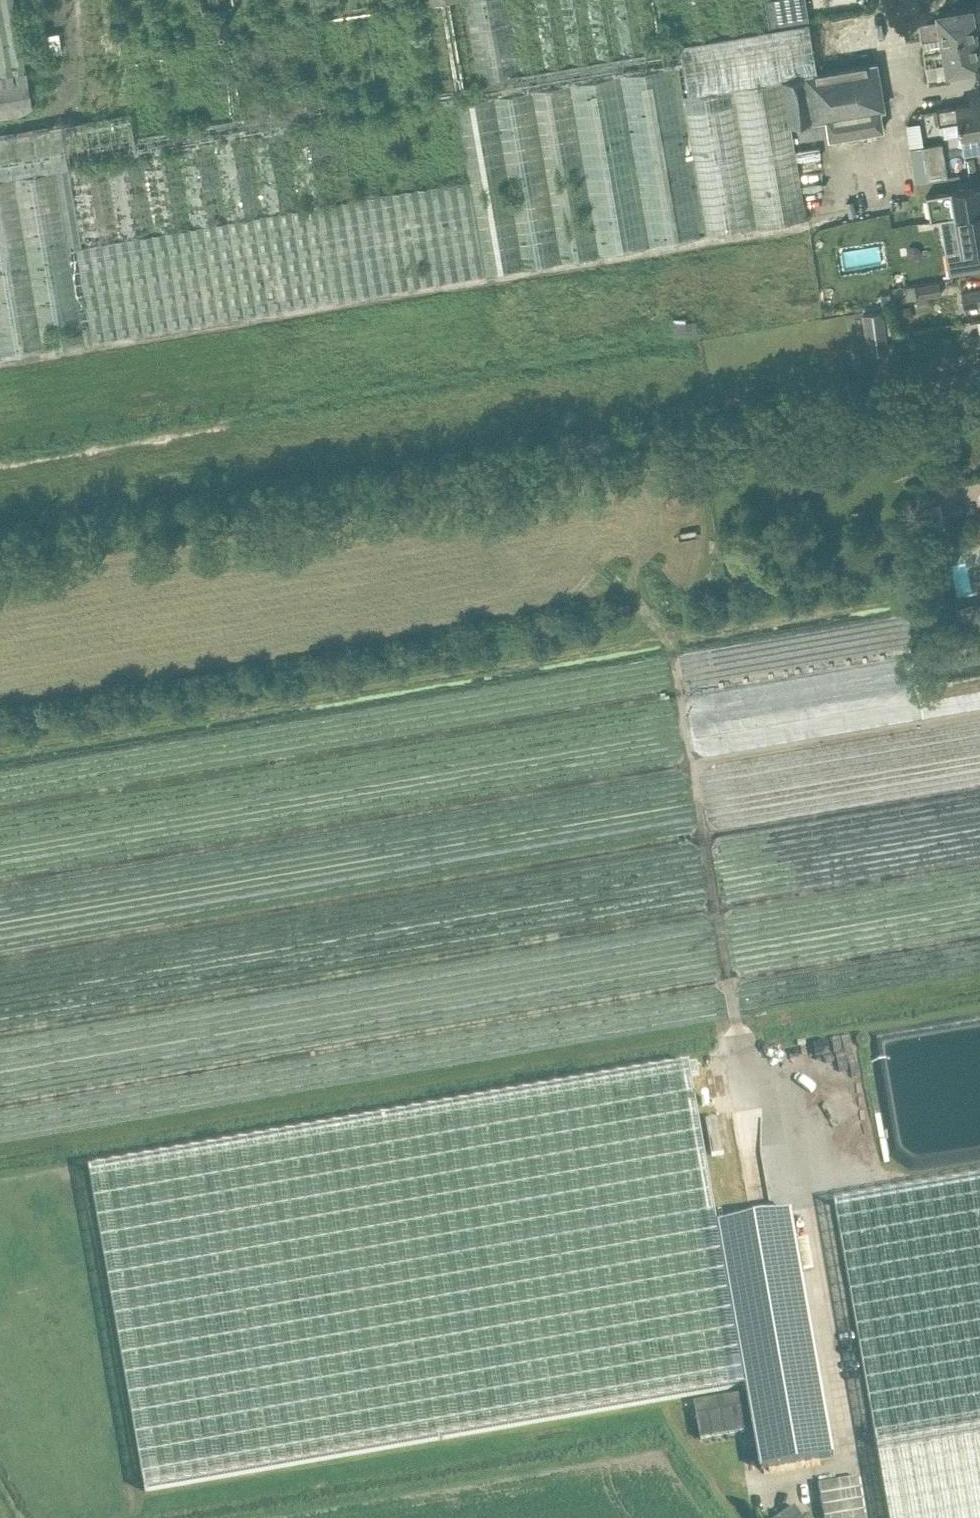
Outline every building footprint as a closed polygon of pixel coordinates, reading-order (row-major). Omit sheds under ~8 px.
[(810,21),(806,0),(769,0),(773,27),(810,21)] [(977,30),(973,7),(939,13),(940,19),(920,23),(924,45),(943,41),(956,39),(955,35),(979,32),(979,30),(977,30)] [(475,55),(531,55),(531,52),(506,52),(506,26),(475,26),(475,55)] [(979,32),(955,35),(956,39),(943,41),(944,47),(925,51),(930,81),(951,78),(949,71),(960,69),(961,74),(969,72),(968,68),(979,66),(979,36),(979,32)] [(0,79),(0,118),(31,113),(25,75),(0,79)] [(975,106),(974,102),(958,104),(958,105),(937,109),(940,124),(960,120),(966,153),(979,150),(979,105),(975,106)] [(925,157),(913,159),(917,181),(949,176),(943,142),(923,145),(925,157)] [(927,195),(931,220),(941,218),(957,216),(963,248),(947,251),(950,272),(979,267),(979,186),(927,195)] [(938,282),(905,287),(907,300),(940,295),(938,282)] [(962,292),(964,307),(979,305),(979,288),(962,292)] [(910,306),(894,309),(897,322),(912,320),(910,306)] [(889,349),(886,330),(884,310),(863,313),(869,352),(889,349)] [(687,316),(672,318),(674,336),(699,332),(697,319),(688,321),(687,316)] [(970,336),(973,350),(979,349),(979,334),(970,336)] [(959,622),(962,633),(979,629),(979,616),(959,622)] [(791,1211),(718,1224),(693,1079),(94,1184),(150,1503),(749,1398),(761,1470),(834,1458),(791,1211)] [(724,1154),(718,1119),(706,1121),(712,1156),(724,1154)] [(837,1205),(892,1517),(979,1517),(979,1180),(837,1205)] [(774,1517),(802,1517),(794,1505),(774,1517)]
